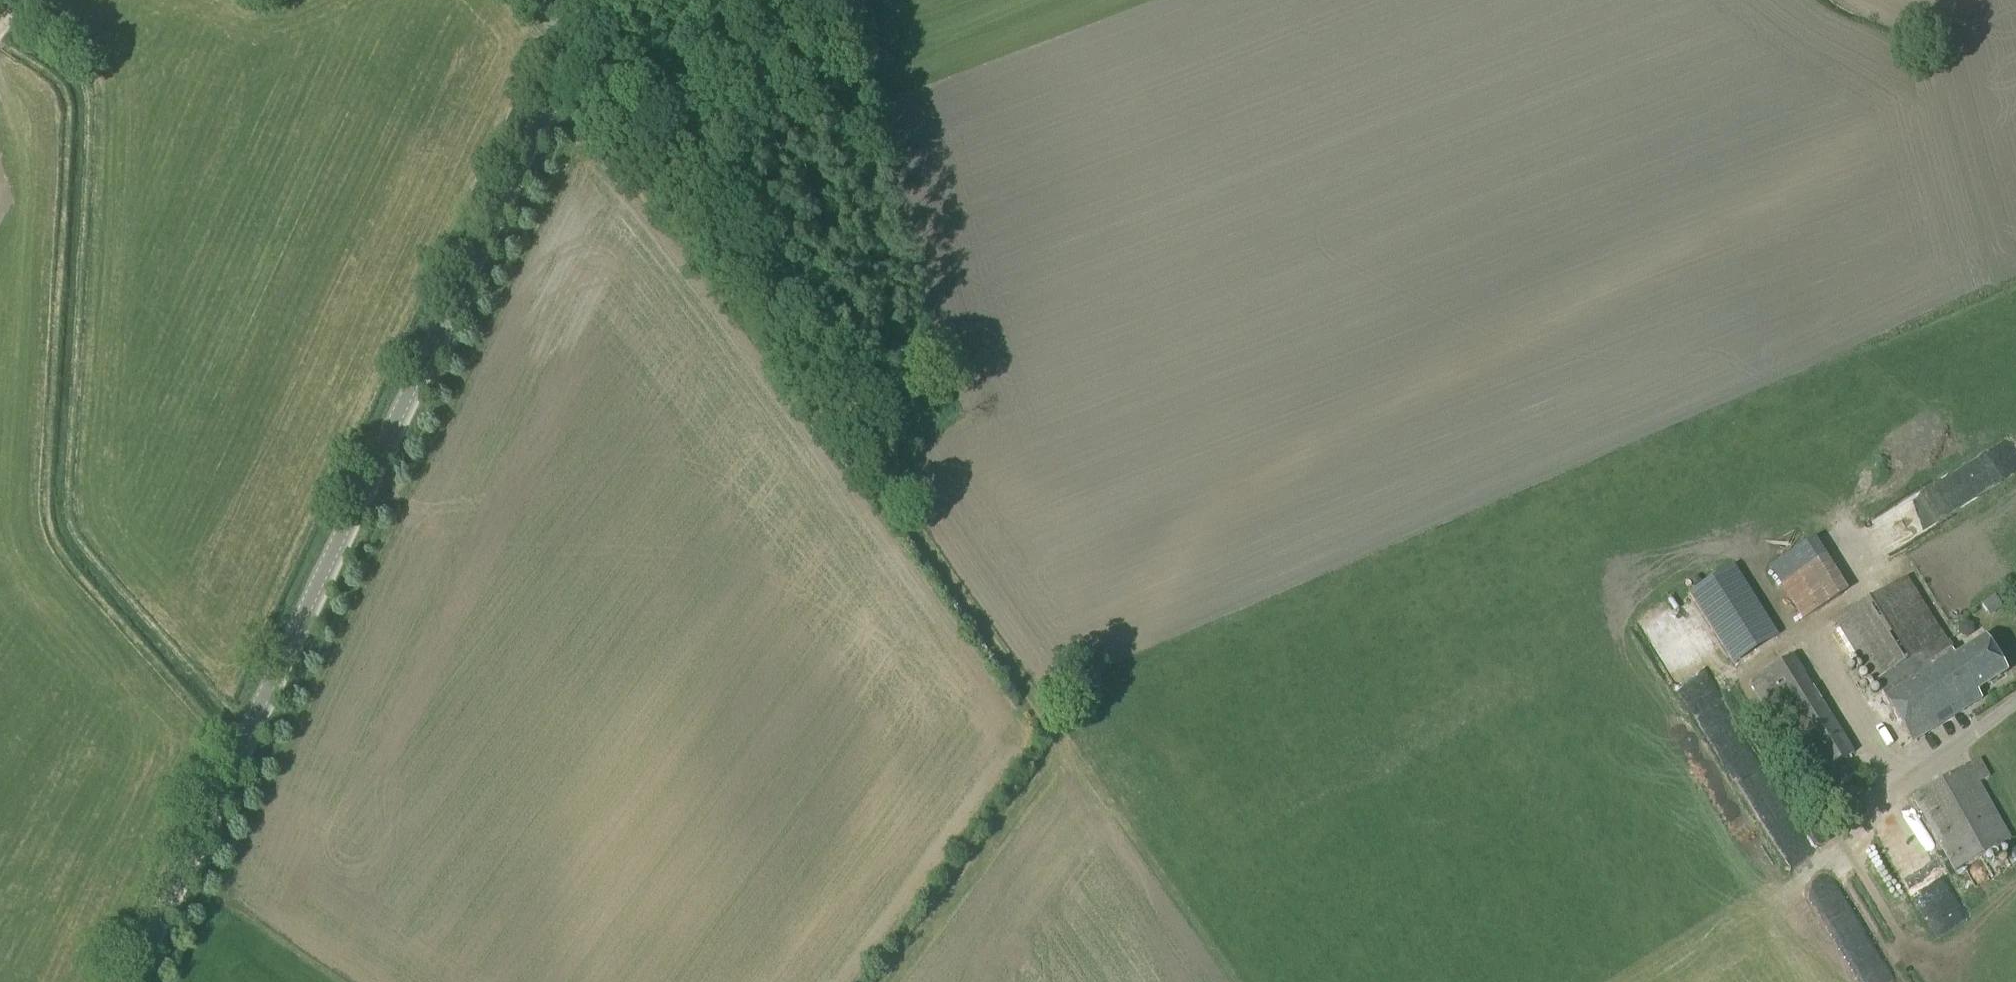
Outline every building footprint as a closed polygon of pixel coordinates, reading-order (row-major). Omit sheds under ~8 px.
[(1808,619),(1853,599),(1840,571),(1831,575),(1825,562),(1790,578),(1808,619)] [(1733,665),(1778,637),(1734,567),(1689,595),(1733,665)] [(1955,657),(1950,650),(1952,648),(1907,577),(1835,623),(1874,685),(1876,684),(1882,693),(1914,743),(1982,699),(1977,692),(2008,673),(1985,638),(1955,657)] [(1973,625),(1965,621),(1958,626),(1958,635),(1966,639),(1974,634),(1973,625)] [(1795,656),(1751,682),(1764,701),(1805,676),(1807,675),(1795,656)] [(1829,716),(1789,741),(1813,779),(1855,753),(1831,715),(1829,716)] [(1954,873),(2012,840),(1979,784),(1991,777),(1981,759),(1969,766),(1912,797),(1954,873)] [(1856,768),(1837,790),(1851,802),(1870,780),(1856,768)] [(1977,897),(1986,892),(1976,874),(1967,880),(1977,897)]
